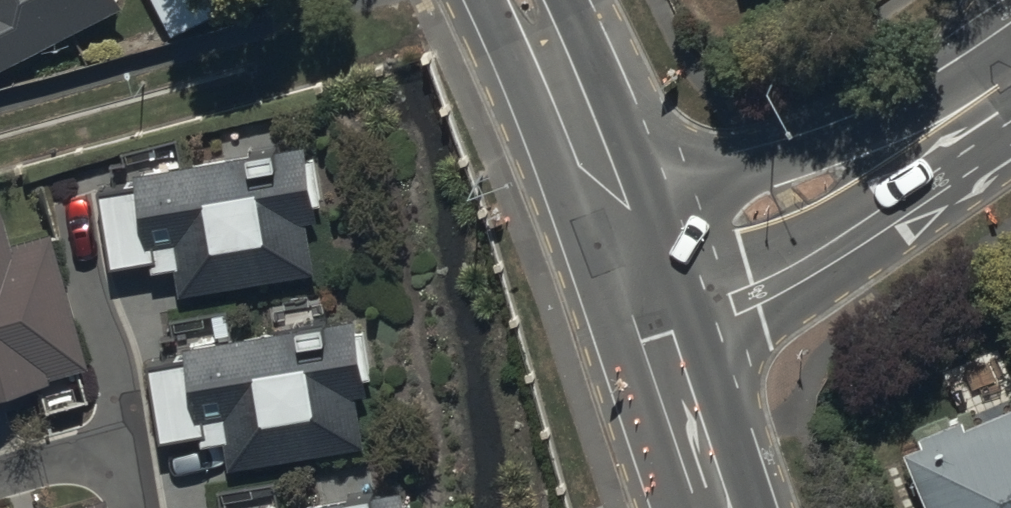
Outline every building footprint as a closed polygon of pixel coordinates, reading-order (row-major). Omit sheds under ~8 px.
[(127,11),(121,0),(0,0),(0,76),(127,11)] [(175,40),(248,2),(247,0),(154,0),(175,40)] [(180,273),(184,298),(318,278),(310,227),(320,225),(309,149),(138,175),(141,194),(105,200),(116,271),(153,266),(155,277),(180,273)] [(84,376),(45,238),(6,248),(0,226),(0,399),(84,376)] [(228,445),(231,472),(368,452),(360,400),(373,398),(362,321),(187,347),(190,367),(155,372),(165,445),(203,439),(205,448),(228,445)] [(908,456),(930,507),(1010,507),(1010,416),(970,433),(966,424),(925,441),(928,448),(908,456)] [(408,494),(314,507),(411,507),(408,494)]
